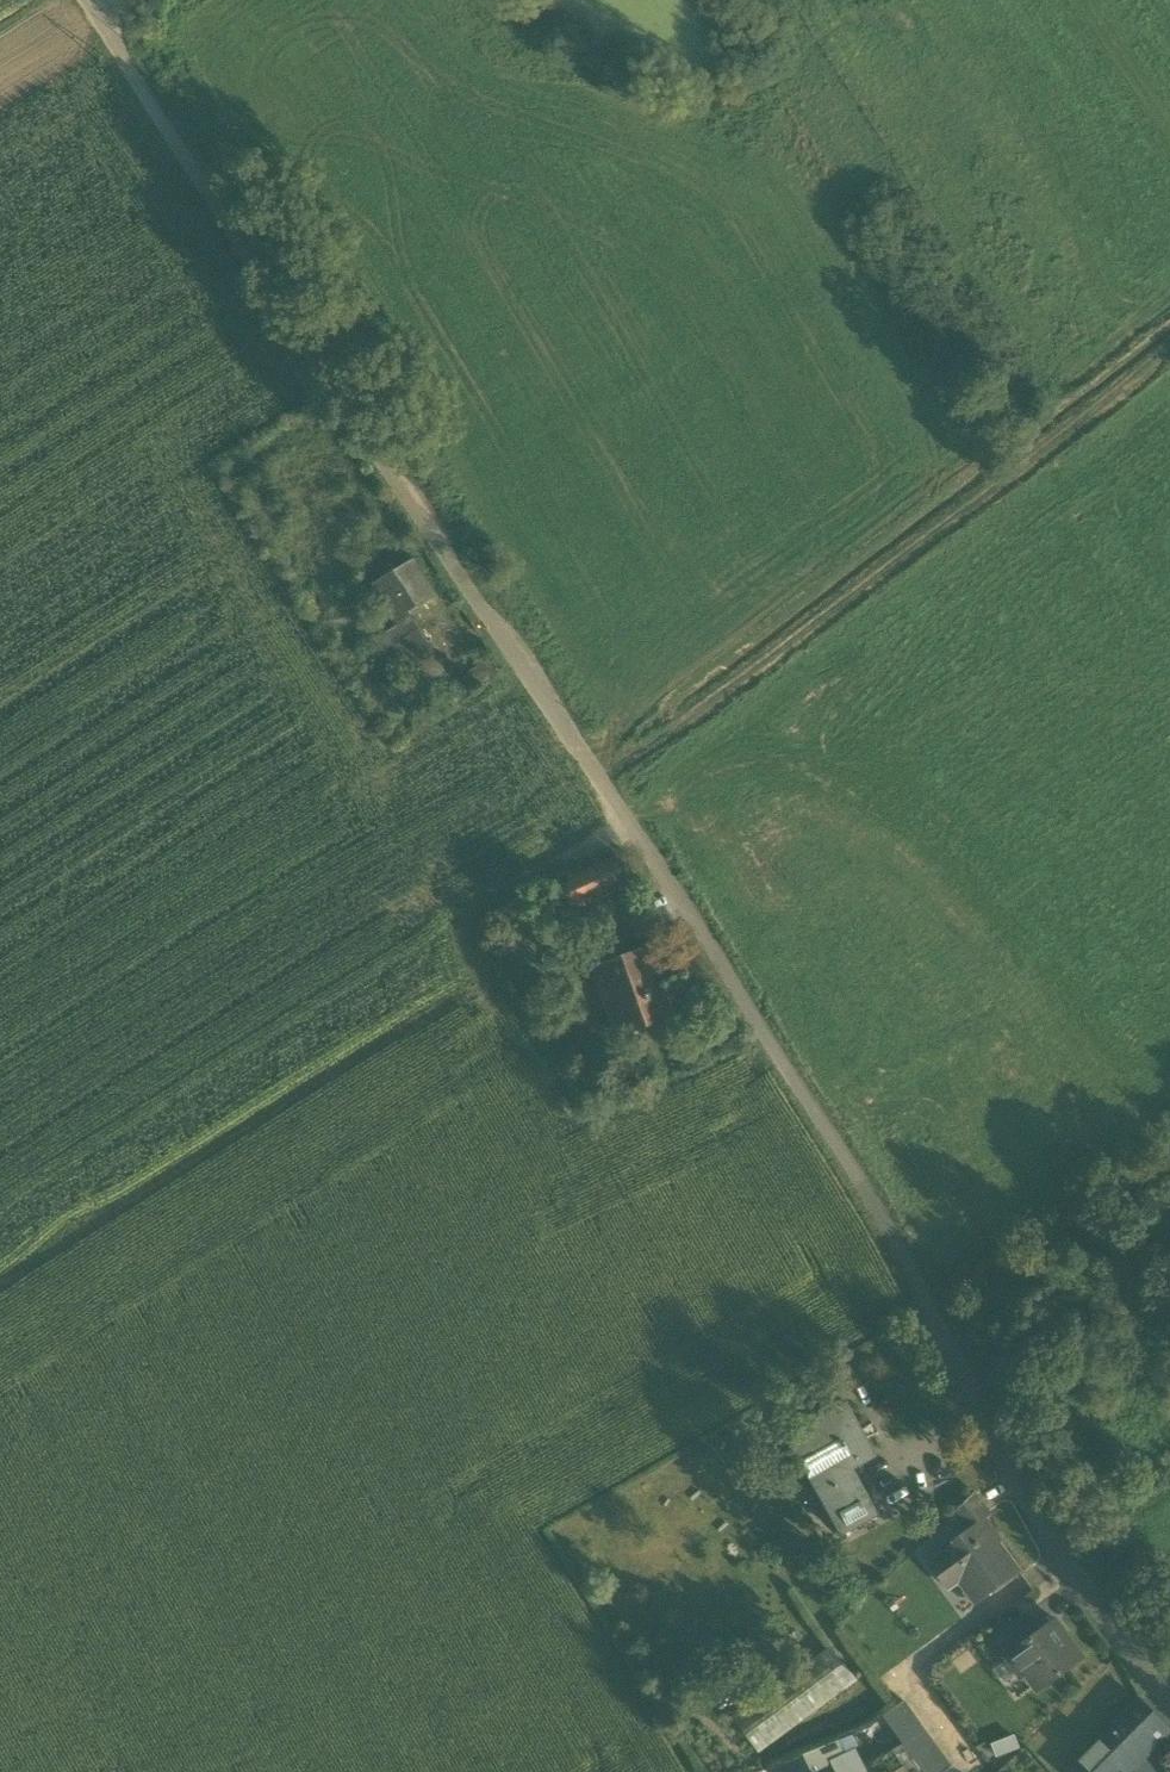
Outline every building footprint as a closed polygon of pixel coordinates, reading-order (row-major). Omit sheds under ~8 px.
[(374,586),(407,638),(419,630),(409,614),(436,597),(413,561),(374,586)] [(353,606),(324,612),(328,633),(357,628),(353,606)] [(435,655),(419,630),(407,638),(395,645),(405,662),(407,661),(412,668),(435,655)] [(414,671),(423,686),(446,671),(437,657),(414,671)] [(471,671),(483,687),(502,674),(490,657),(471,671)] [(560,881),(573,911),(627,886),(614,856),(560,881)] [(655,933),(646,911),(628,918),(637,940),(655,933)] [(593,970),(619,1037),(635,1031),(633,1025),(671,1010),(648,949),(593,970)] [(786,1435),(841,1536),(879,1515),(857,1475),(863,1472),(860,1466),(877,1456),(847,1402),(786,1435)] [(952,1514),(965,1532),(985,1517),(986,1519),(992,1515),(975,1492),(952,1514)] [(960,1575),(980,1601),(1004,1584),(1003,1583),(1019,1571),(994,1537),(998,1534),(986,1519),(985,1517),(965,1532),(957,1537),(960,1541),(928,1564),(944,1586),(960,1575)] [(1001,1632),(1014,1649),(1038,1631),(1025,1614),(1001,1632)] [(1055,1619),(1047,1625),(1058,1640),(1066,1635),(1055,1619)] [(1026,1676),(1037,1691),(1083,1657),(1066,1635),(1058,1640),(1047,1625),(1038,1631),(1014,1649),(1005,1656),(1022,1679),(1026,1676)] [(733,1717),(759,1753),(857,1681),(831,1645),(733,1717)] [(1022,1679),(1005,1656),(991,1666),(1008,1689),(1022,1679)] [(923,1771),(943,1771),(951,1766),(904,1701),(882,1716),(902,1744),(906,1749),(922,1770),(923,1771)] [(1071,1771),(1113,1771),(1119,1766),(1126,1771),(1128,1771),(1169,1730),(1141,1701),(1071,1771)] [(1021,1749),(1015,1734),(991,1743),(996,1758),(1021,1749)] [(804,1754),(812,1771),(831,1762),(847,1754),(846,1752),(840,1740),(804,1754)] [(831,1762),(836,1771),(868,1771),(855,1747),(846,1752),(847,1754),(831,1762)] [(909,1771),(919,1771),(922,1770),(906,1749),(896,1756),(903,1766),(905,1765),(909,1771)] [(1169,1771),(1169,1751),(1160,1759),(1169,1771)]
